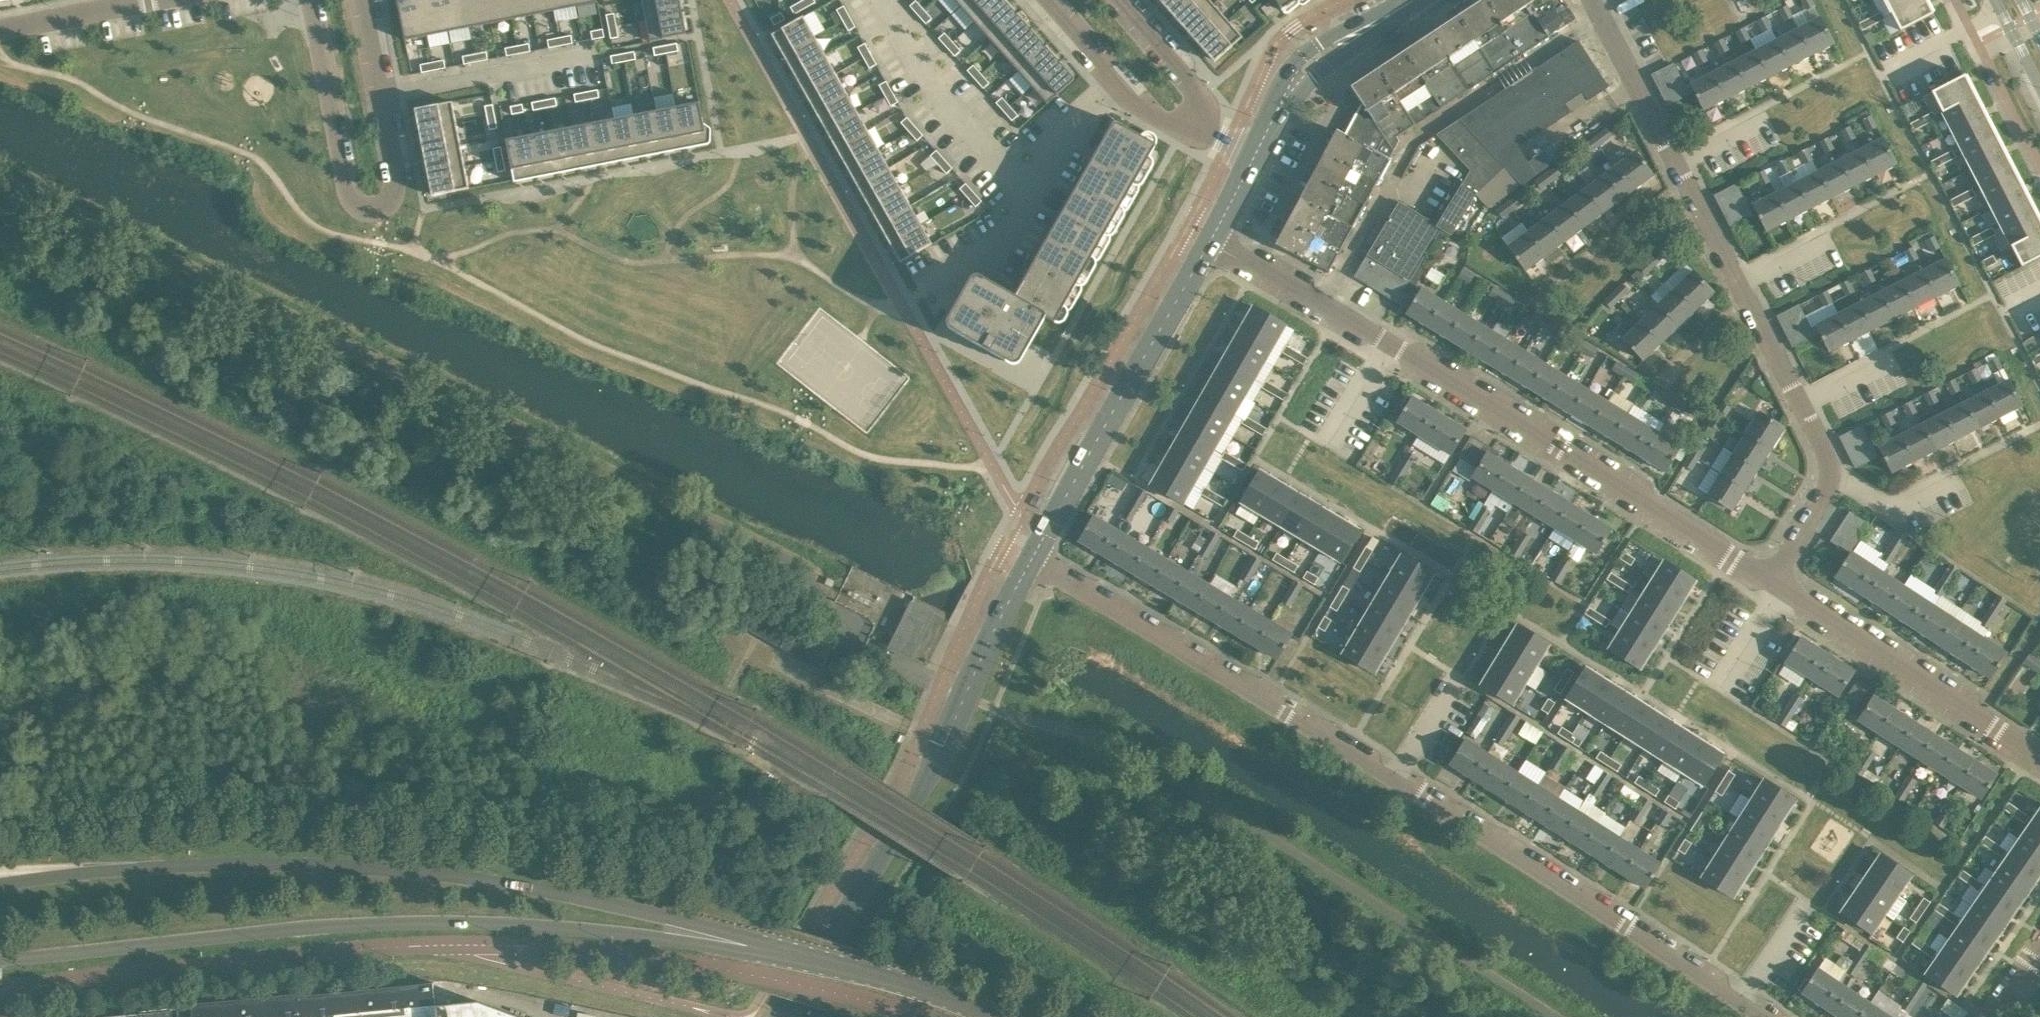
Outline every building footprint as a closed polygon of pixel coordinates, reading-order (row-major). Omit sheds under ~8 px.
[(427,35),(420,0),(402,0),(398,1),(405,39),(427,35)] [(427,35),(449,31),(442,0),(420,0),(427,35)] [(465,0),(442,0),(449,31),(470,27),(465,0)] [(487,0),(465,0),(470,27),(491,22),(487,0)] [(491,22),(512,18),(509,0),(487,0),(491,22)] [(531,0),(509,0),(512,18),(534,14),(531,0)] [(534,14),(554,10),(552,0),(531,0),(534,14)] [(554,10),(576,6),(575,0),(552,0),(554,10)] [(682,12),(679,0),(642,0),(646,20),(682,12)] [(805,9),(815,3),(814,0),(803,0),(801,1),(805,9)] [(974,22),(999,0),(967,0),(960,6),(974,22)] [(1003,0),(999,0),(974,22),(989,39),(1016,14),(1003,0)] [(1170,13),(1172,11),(1184,0),(1159,0),(1170,13)] [(1172,11),(1170,13),(1184,29),(1186,27),(1212,4),(1209,0),(1184,0),(1172,11)] [(1281,10),(1297,0),(1275,0),(1281,10)] [(1494,72),(1521,54),(1486,0),(1481,0),(1457,16),(1494,72)] [(1547,36),(1524,0),(1486,0),(1521,54),(1547,36)] [(1547,36),(1575,18),(1563,0),(1524,0),(1547,36)] [(1805,9),(1813,5),(1811,0),(1801,0),(1805,9)] [(1913,0),(1887,0),(1892,10),(1913,0)] [(1892,10),(1902,29),(1934,13),(1928,0),(1913,0),(1892,10)] [(805,9),(801,1),(790,7),(794,14),(805,9)] [(918,15),(924,10),(916,1),(910,6),(918,15)] [(1200,44),(1227,20),(1212,4),(1186,27),(1184,29),(1199,45),(1200,44)] [(1792,16),(1786,5),(1778,9),(1784,20),(1792,16)] [(836,10),(842,20),(849,16),(843,6),(836,10)] [(924,10),(918,15),(926,24),(932,19),(924,10)] [(682,12),(646,20),(650,41),(686,34),(682,12)] [(770,19),(774,26),(785,20),(781,12),(770,19)] [(1869,17),(1873,25),(1884,19),(1880,12),(1869,17)] [(616,25),(614,13),(606,14),(608,26),(616,25)] [(1030,30),(1016,14),(989,39),(1003,55),(1030,30)] [(849,16),(842,20),(848,31),(855,27),(849,16)] [(1430,33),(1467,90),(1494,72),(1457,16),(1430,33)] [(1770,27),(1764,16),(1762,17),(1756,20),(1762,31),(1770,27)] [(814,36),(803,17),(771,35),(782,54),(784,53),(814,36)] [(1797,28),(1810,53),(1832,42),(1819,17),(1797,28)] [(1862,30),(1873,25),(1869,17),(1858,23),(1862,30)] [(1199,45),(1214,62),(1242,37),(1227,20),(1200,44),(1199,45)] [(608,26),(610,38),(618,36),(616,25),(608,26)] [(1749,38),(1743,27),(1738,29),(1735,31),(1741,42),(1749,38)] [(1789,64),(1810,53),(1797,28),(1776,39),(1789,64)] [(592,31),(593,39),(605,37),(603,29),(592,31)] [(1017,71),(1045,47),(1030,30),(1003,55),(1017,71)] [(946,47),(953,42),(944,33),(938,38),(946,47)] [(1434,97),(1441,107),(1467,90),(1430,33),(1404,51),(1432,94),(1434,97)] [(562,45),(573,43),(572,35),(560,37),(562,45)] [(784,53),(782,54),(793,73),(795,72),(825,55),(814,36),(784,53)] [(560,37),(549,40),(550,48),(562,45),(560,37)] [(1728,49),(1722,38),(1714,42),(1720,53),(1728,49)] [(1768,75),(1789,64),(1776,39),(1755,50),(1768,75)] [(1512,84),(1458,119),(1504,167),(1520,184),(1521,185),(1536,175),(1535,174),(1517,147),(1570,112),(1564,103),(1582,91),(1588,100),(1591,98),(1608,86),(1578,40),(1531,71),(1512,84)] [(953,42),(946,47),(954,56),(961,51),(953,42)] [(531,51),(529,43),(518,46),(519,53),(531,51)] [(678,51),(677,43),(665,45),(666,53),(678,51)] [(857,47),(863,58),(871,54),(865,43),(857,47)] [(653,47),(655,55),(666,53),(665,45),(653,47)] [(518,46),(506,48),(508,56),(519,53),(518,46)] [(1017,71),(1032,87),(1059,63),(1045,47),(1017,71)] [(1706,60),(1700,49),(1692,53),(1698,65),(1706,60)] [(1746,86),(1768,75),(1755,50),(1733,61),(1746,86)] [(487,51),(475,54),(477,62),(488,59),(487,51)] [(623,61),(635,58),(634,51),(622,53),(623,61)] [(1416,104),(1432,94),(1404,51),(1378,68),(1415,124),(1425,117),(1416,104)] [(622,53),(610,55),(612,63),(623,61),(622,53)] [(465,64),(477,62),(475,54),(464,56),(465,64)] [(876,65),(871,54),(863,58),(869,69),(876,65)] [(793,73),(804,92),(806,90),(835,74),(825,55),(795,72),(793,73)] [(446,68),(445,60),(433,62),(434,70),(446,68)] [(1725,97),(1746,86),(1733,61),(1712,72),(1725,97)] [(433,62),(421,64),(423,72),(434,70),(433,62)] [(1074,79),(1059,63),(1032,87),(1047,104),(1074,79)] [(1651,74),(1657,84),(1678,73),(1673,63),(1668,65),(1651,74)] [(967,70),(975,80),(981,74),(973,65),(967,70)] [(1360,103),(1392,152),(1399,140),(1396,136),(1415,124),(1378,68),(1350,87),(1361,103),(1360,103)] [(1703,109),(1725,97),(1712,72),(1690,84),(1694,91),(1696,94),(1695,95),(1697,98),(1703,109)] [(1683,83),(1678,73),(1657,84),(1662,94),(1683,83)] [(1687,77),(1678,73),(1683,83),(1688,94),(1694,91),(1690,84),(1687,77)] [(1933,90),(1944,110),(1976,94),(1965,73),(1933,90)] [(835,74),(806,90),(804,92),(814,111),(816,109),(846,92),(835,74)] [(989,83),(981,74),(975,80),(983,89),(989,83)] [(885,96),(892,92),(886,81),(879,85),(885,96)] [(1688,94),(1683,83),(1662,94),(1667,104),(1688,94)] [(585,91),(587,99),(599,97),(597,89),(585,91)] [(575,101),(587,99),(585,91),(574,93),(575,101)] [(816,109),(814,111),(825,129),(827,128),(857,111),(846,92),(816,109)] [(898,102),(892,92),(885,96),(891,106),(898,102)] [(1976,94),(1944,110),(1954,129),(1986,113),(1976,94)] [(545,107),(556,105),(555,97),(543,99),(545,107)] [(1004,112),(1010,106),(1002,97),(996,103),(1004,112)] [(1434,112),(1441,107),(1434,97),(1427,102),(1434,112)] [(460,122),(455,99),(417,107),(421,129),(460,122)] [(531,102),(533,110),(545,107),(543,99),(531,102)] [(684,146),(707,141),(699,102),(676,106),(684,146)] [(485,105),(487,117),(495,115),(492,103),(485,105)] [(523,111),(522,103),(510,106),(512,114),(523,111)] [(1342,135),(1388,160),(1392,152),(1360,103),(1343,135),(1342,134),(1342,135)] [(663,150),(684,146),(676,106),(655,110),(663,150)] [(1010,106),(1004,112),(1012,121),(1018,115),(1010,106)] [(634,114),(642,154),(663,150),(655,110),(634,114)] [(825,129),(836,148),(838,147),(867,130),(857,111),(827,128),(825,129)] [(1921,117),(1925,125),(1936,119),(1932,112),(1921,117)] [(1995,132),(1986,113),(1954,129),(1963,148),(1995,132)] [(613,119),(620,158),(642,154),(634,114),(613,119)] [(497,127),(495,115),(487,117),(489,128),(497,127)] [(1870,115),(1862,119),(1868,130),(1876,126),(1870,115)] [(901,123),(909,132),(915,126),(907,117),(901,123)] [(1925,125),(1921,117),(1910,123),(1913,130),(1925,125)] [(599,162),(620,158),(613,119),(591,123),(599,162)] [(1399,202),(1367,255),(1377,261),(1388,268),(1398,274),(1408,280),(1440,228),(1451,235),(1474,197),(1486,209),(1520,184),(1504,167),(1458,119),(1436,134),(1470,170),(1436,225),(1399,202)] [(460,122),(421,129),(425,151),(464,143),(460,122)] [(570,127),(578,166),(599,162),(591,123),(570,127)] [(1155,145),(1118,123),(1117,123),(1116,123),(1115,123),(1114,123),(1113,123),(1113,124),(1112,124),(1111,125),(1110,127),(1071,196),(1014,296),(980,277),(979,276),(977,276),(976,276),(975,276),(973,277),(972,277),(971,278),(970,279),(950,315),(958,320),(952,331),(1008,363),(1019,344),(1027,348),(1045,317),(1054,322),(1155,145)] [(915,126),(909,132),(917,141),(923,135),(915,126)] [(1854,137),(1849,126),(1841,130),(1846,141),(1854,137)] [(557,170),(578,166),(570,127),(549,131),(557,170)] [(1593,138),(1599,145),(1612,135),(1607,127),(1593,138)] [(867,130),(838,147),(836,148),(846,167),(848,166),(878,149),(867,130)] [(1323,154),(1376,182),(1388,160),(1342,135),(1342,134),(1335,130),(1323,154)] [(528,135),(536,175),(557,170),(549,131),(528,135)] [(1963,148),(1973,168),(2005,151),(1995,132),(1963,148)] [(536,175),(528,135),(505,139),(513,179),(536,175)] [(1833,148),(1827,137),(1819,141),(1825,152),(1833,148)] [(1585,155),(1599,145),(1593,138),(1580,148),(1585,155)] [(1860,149),(1873,174),(1895,163),(1882,138),(1860,149)] [(429,172),(468,164),(464,143),(425,151),(429,172)] [(501,146),(493,148),(495,159),(503,158),(501,146)] [(1811,159),(1806,148),(1798,151),(1803,163),(1811,159)] [(846,167),(857,186),(859,185),(889,168),(878,149),(848,166),(846,167)] [(1852,185),(1873,174),(1860,149),(1839,160),(1852,185)] [(938,165),(944,159),(936,150),(930,156),(938,165)] [(1952,150),(1940,156),(1944,163),(1955,157),(1952,150)] [(2015,170),(2005,151),(1973,168),(1983,187),(2015,170)] [(1635,152),(1613,168),(1630,190),(1652,174),(1644,164),(1645,164),(1643,160),(1642,161),(1635,152)] [(1376,182),(1323,154),(1311,176),(1364,205),(1376,182)] [(1944,163),(1940,156),(1929,162),(1933,169),(1944,163)] [(495,159),(497,171),(505,170),(503,158),(495,159)] [(944,159),(938,165),(946,174),(952,168),(944,159)] [(1790,170),(1785,159),(1777,163),(1782,174),(1790,170)] [(1830,196),(1852,185),(1839,160),(1818,171),(1830,196)] [(429,172),(433,194),(472,187),(468,164),(429,172)] [(1545,174),(1550,181),(1561,173),(1556,166),(1545,174)] [(889,168),(859,185),(857,186),(868,205),(870,204),(899,187),(889,168)] [(1613,168),(1592,183),(1609,206),(1630,190),(1613,168)] [(1769,181),(1763,170),(1755,173),(1761,185),(1769,181)] [(1790,170),(1782,174),(1780,175),(1786,187),(1796,182),(1790,170)] [(1983,187),(1993,206),(2025,190),(2015,170),(1983,187)] [(1809,207),(1830,196),(1818,171),(1796,182),(1809,207)] [(1540,188),(1550,181),(1545,174),(1535,182),(1540,188)] [(1364,205),(1311,176),(1299,199),(1352,227),(1364,205)] [(1788,218),(1809,207),(1796,182),(1786,187),(1775,193),(1788,218)] [(967,198),(974,192),(965,183),(959,189),(967,198)] [(1592,183),(1572,199),(1588,221),(1609,206),(1592,183)] [(1741,194),(1736,184),(1714,195),(1719,205),(1741,194)] [(868,205),(878,224),(880,222),(910,206),(899,187),(870,204),(868,205)] [(1960,194),(1964,201),(1975,196),(1971,188),(1960,194)] [(2035,209),(2025,190),(1993,206),(2003,225),(2035,209)] [(974,192),(967,198),(976,207),(982,201),(974,192)] [(1766,229),(1788,218),(1775,193),(1753,204),(1758,215),(1759,219),(1760,218),(1766,229)] [(1725,215),(1746,204),(1741,194),(1719,205),(1725,215)] [(1964,201),(1960,194),(1949,200),(1953,207),(1964,201)] [(1522,202),(1517,195),(1506,203),(1512,210),(1522,202)] [(1287,221),(1340,249),(1352,227),(1299,199),(1287,221)] [(1572,199),(1551,215),(1567,237),(1588,221),(1572,199)] [(1506,203),(1496,210),(1501,217),(1512,210),(1506,203)] [(1751,214),(1746,204),(1725,215),(1730,225),(1751,214)] [(910,206),(880,222),(878,224),(889,242),(891,241),(921,224),(910,206)] [(2003,225),(2013,244),(2039,230),(2039,218),(2035,209),(2003,225)] [(1551,215),(1530,230),(1546,253),(1567,237),(1551,215)] [(1275,244),(1328,272),(1340,249),(1287,221),(1275,244)] [(889,242),(900,262),(932,244),(921,224),(891,241),(889,242)] [(1980,233),(1984,240),(1995,234),(1991,227),(1980,233)] [(1530,230),(1508,246),(1515,256),(1514,256),(1517,259),(1525,269),(1546,253),(1530,230)] [(2013,244),(2023,265),(2039,256),(2039,230),(2013,244)] [(1973,246),(1984,240),(1980,233),(1969,238),(1973,246)] [(1933,236),(1925,240),(1931,251),(1939,247),(1933,236)] [(1917,258),(1911,247),(1903,251),(1909,262),(1917,258)] [(1663,256),(1657,250),(1648,259),(1654,265),(1663,256)] [(1367,255),(1354,276),(1365,282),(1377,261),(1367,255)] [(1992,255),(1981,261),(1984,268),(1996,262),(1992,255)] [(1896,269),(1890,257),(1882,261),(1888,273),(1896,269)] [(1654,265),(1648,259),(1639,267),(1644,274),(1654,265)] [(1945,259),(1923,270),(1936,295),(1958,284),(1952,272),(1945,259)] [(1377,261),(1365,282),(1375,288),(1388,268),(1377,261)] [(1388,268),(1375,288),(1385,295),(1398,274),(1388,268)] [(1474,275),(1463,268),(1458,275),(1469,282),(1474,275)] [(1874,280),(1869,269),(1861,273),(1866,284),(1874,280)] [(1915,306),(1936,295),(1923,270),(1902,281),(1915,306)] [(1693,271),(1675,288),(1695,308),(1712,291),(1693,271)] [(1398,274),(1385,295),(1395,300),(1396,301),(1397,299),(1402,291),(1408,280),(1398,274)] [(1636,282),(1630,276),(1626,280),(1634,288),(1638,284),(1636,282)] [(1667,279),(1650,296),(1658,304),(1677,325),(1695,308),(1675,288),(1667,279)] [(1853,291),(1848,279),(1840,283),(1845,295),(1853,291)] [(1902,281),(1880,292),(1893,317),(1915,306),(1902,281)] [(1622,283),(1613,292),(1619,298),(1628,289),(1622,283)] [(1504,293),(1493,286),(1488,294),(1500,300),(1504,293)] [(1402,291),(1397,299),(1410,307),(1406,313),(1428,326),(1442,301),(1421,288),(1415,299),(1402,291)] [(1832,302),(1826,290),(1818,294),(1824,306),(1832,302)] [(1613,292),(1604,301),(1610,307),(1619,298),(1613,292)] [(1872,328),(1893,317),(1880,292),(1859,303),(1872,328)] [(1515,300),(1504,293),(1500,300),(1511,307),(1515,300)] [(1442,301),(1428,326),(1448,338),(1463,314),(1442,301)] [(1859,303),(1838,314),(1851,339),(1872,328),(1859,303)] [(1658,304),(1641,321),(1660,341),(1677,325),(1658,304)] [(1777,316),(1782,326),(1803,315),(1798,304),(1777,316)] [(1242,325),(1273,343),(1284,324),(1253,306),(1242,325)] [(1530,319),(1541,325),(1545,318),(1534,311),(1530,319)] [(1463,314),(1448,338),(1469,351),(1484,326),(1463,314)] [(1828,350),(1851,339),(1838,314),(1816,325),(1821,336),(1820,336),(1822,340),(1823,339),(1828,350)] [(1787,336),(1809,325),(1803,315),(1782,326),(1787,336)] [(1556,325),(1545,318),(1541,325),(1552,332),(1556,325)] [(1641,321),(1623,338),(1631,347),(1630,347),(1633,350),(1634,350),(1642,358),(1660,341),(1641,321)] [(1242,325),(1232,342),(1263,360),(1273,343),(1242,325)] [(1814,335),(1809,325),(1787,336),(1792,346),(1814,335)] [(1484,326),(1469,351),(1489,363),(1504,339),(1490,331),(1484,326)] [(1570,343),(1581,350),(1586,343),(1577,338),(1574,336),(1570,343)] [(1504,339),(1489,363),(1510,376),(1525,352),(1504,339)] [(1253,378),(1263,360),(1232,342),(1222,360),(1253,378)] [(1597,349),(1586,343),(1581,350),(1592,356),(1597,349)] [(1292,358),(1296,351),(1285,345),(1281,352),(1292,358)] [(1307,357),(1296,351),(1292,358),(1303,364),(1307,357)] [(1525,352),(1510,376),(1530,388),(1545,364),(1525,352)] [(2039,362),(2039,353),(2031,358),(2034,365),(2039,362)] [(2002,368),(1996,357),(1988,361),(1994,372),(1993,373),(1999,384),(1986,391),(1998,416),(2020,405),(2008,380),(2005,375),(2002,368)] [(1211,378),(1243,396),(1253,378),(1222,360),(1211,378)] [(1611,368),(1622,375),(1627,368),(1616,361),(1611,368)] [(1545,364),(1530,388),(1551,400),(1565,376),(1545,364)] [(1638,375),(1627,368),(1622,375),(1633,382),(1638,375)] [(1980,379),(1974,368),(1967,372),(1972,383),(1980,379)] [(1565,376),(1551,400),(1571,413),(1586,389),(1565,376)] [(1243,396),(1211,378),(1201,395),(1232,413),(1243,396)] [(1959,390),(1953,378),(1945,382),(1951,394),(1959,390)] [(1272,394),(1276,387),(1265,380),(1261,387),(1272,394)] [(1287,393),(1276,387),(1272,394),(1283,400),(1287,393)] [(1586,389),(1571,413),(1592,425),(1606,401),(1586,389)] [(1660,398),(1674,407),(1679,399),(1667,392),(1664,390),(1660,398)] [(1937,401),(1931,390),(1923,393),(1929,405),(1937,401)] [(1977,427),(1998,416),(1986,391),(1964,402),(1977,427)] [(1232,413),(1201,395),(1191,413),(1222,431),(1232,413)] [(1403,411),(1396,421),(1450,454),(1451,452),(1464,431),(1465,430),(1411,397),(1407,395),(1401,405),(1404,407),(1402,410),(1403,411)] [(1693,408),(1679,399),(1674,407),(1689,416),(1693,408)] [(1916,412),(1910,400),(1902,404),(1908,416),(1916,412)] [(1606,401),(1592,425),(1612,438),(1627,414),(1606,401)] [(1722,402),(1716,413),(1723,418),(1730,407),(1722,402)] [(1964,402),(1943,413),(1956,438),(1977,427),(1964,402)] [(1746,433),(1770,448),(1783,427),(1759,412),(1746,433)] [(1894,423),(1888,412),(1881,415),(1886,427),(1894,423)] [(1181,431),(1212,449),(1222,431),(1191,413),(1181,431)] [(1723,418),(1716,413),(1711,421),(1709,424),(1716,429),(1723,418)] [(1934,449),(1956,438),(1943,413),(1922,424),(1934,449)] [(1627,414),(1612,438),(1643,457),(1658,433),(1627,414)] [(1251,429),(1255,422),(1245,416),(1241,423),(1251,429)] [(1266,428),(1255,422),(1251,429),(1262,435),(1266,428)] [(1922,424),(1900,435),(1913,460),(1934,449),(1922,424)] [(1839,436),(1845,447),(1866,436),(1861,426),(1839,436)] [(1171,448),(1202,466),(1212,449),(1181,431),(1171,448)] [(1658,433),(1643,457),(1665,470),(1671,460),(1672,460),(1674,457),(1673,456),(1680,446),(1658,433)] [(1757,468),(1770,448),(1746,433),(1733,453),(1757,468)] [(1461,458),(1468,462),(1481,441),(1471,435),(1458,456),(1461,458)] [(1891,471),(1913,460),(1900,435),(1878,446),(1884,457),(1883,457),(1884,461),(1885,460),(1891,471)] [(1871,446),(1866,436),(1845,447),(1850,457),(1871,446)] [(1481,441),(1468,462),(1477,468),(1487,452),(1487,453),(1491,447),(1481,441)] [(1697,443),(1690,454),(1697,458),(1704,448),(1697,443)] [(1850,457),(1855,467),(1876,456),(1871,446),(1850,457)] [(1202,466),(1171,448),(1160,466),(1192,484),(1202,466)] [(1231,464),(1235,457),(1224,451),(1220,458),(1231,464)] [(1407,452),(1399,466),(1406,470),(1415,456),(1407,452)] [(1477,468),(1472,476),(1493,489),(1507,465),(1487,453),(1487,452),(1477,468)] [(1720,473),(1744,488),(1757,468),(1733,453),(1720,473)] [(1697,458),(1690,454),(1683,465),(1690,469),(1697,458)] [(1246,464),(1235,457),(1231,464),(1242,471),(1246,464)] [(1452,471),(1461,476),(1469,463),(1468,462),(1461,458),(1452,471)] [(1507,465),(1493,489),(1513,502),(1528,478),(1507,465)] [(1181,503),(1192,484),(1160,466),(1150,485),(1181,503)] [(1399,466),(1390,480),(1398,484),(1406,470),(1399,466)] [(1260,515),(1278,484),(1258,472),(1240,503),(1260,515)] [(1731,509),(1744,488),(1720,473),(1707,494),(1717,500),(1717,501),(1720,503),(1731,509)] [(1127,482),(1112,474),(1107,482),(1122,490),(1127,482)] [(1513,502),(1502,520),(1511,526),(1523,507),(1534,514),(1549,490),(1528,478),(1513,502)] [(1280,527),(1298,496),(1278,484),(1260,515),(1280,527)] [(1211,500),(1215,493),(1204,486),(1200,494),(1211,500)] [(1138,506),(1147,492),(1139,487),(1131,502),(1138,506)] [(1549,490),(1534,514),(1555,527),(1569,503),(1549,490)] [(1226,499),(1215,493),(1211,500),(1221,506),(1226,499)] [(1280,527),(1299,539),(1318,508),(1298,496),(1280,527)] [(1130,521),(1138,506),(1131,502),(1122,516),(1130,521)] [(1569,503),(1555,527),(1575,540),(1590,515),(1569,503)] [(1475,517),(1483,521),(1489,510),(1482,506),(1475,517)] [(1172,522),(1178,511),(1170,507),(1164,517),(1172,522)] [(1337,519),(1318,508),(1299,539),(1319,550),(1337,519)] [(1849,512),(1843,521),(1863,534),(1869,525),(1849,512)] [(1590,515),(1575,540),(1596,552),(1602,542),(1603,542),(1605,539),(1604,539),(1611,528),(1590,515)] [(1085,530),(1079,540),(1100,553),(1115,529),(1093,516),(1087,526),(1086,526),(1084,529),(1085,530)] [(1475,517),(1469,528),(1476,532),(1483,521),(1475,517)] [(1358,532),(1337,519),(1319,550),(1339,562),(1358,532)] [(1857,544),(1863,534),(1843,521),(1837,531),(1857,544)] [(1115,529),(1100,553),(1131,571),(1146,547),(1115,529)] [(1233,537),(1244,543),(1248,536),(1237,530),(1233,536),(1233,537)] [(1897,549),(1906,535),(1898,530),(1889,544),(1897,549)] [(1212,546),(1219,535),(1212,531),(1205,542),(1212,546)] [(1517,542),(1524,547),(1531,536),(1523,531),(1517,542)] [(1851,552),(1857,544),(1837,531),(1830,540),(1850,553),(1851,552)] [(1258,542),(1248,536),(1244,543),(1254,549),(1255,549),(1258,542)] [(1206,557),(1212,546),(1205,542),(1199,553),(1206,557)] [(1517,542),(1510,553),(1517,557),(1524,547),(1517,542)] [(1570,555),(1581,560),(1587,547),(1576,542),(1570,555)] [(1888,563),(1897,549),(1889,544),(1881,558),(1888,563)] [(1365,546),(1359,557),(1366,561),(1372,550),(1365,546)] [(1146,547),(1131,571),(1152,584),(1167,560),(1146,547)] [(1619,559),(1630,566),(1635,559),(1623,552),(1619,559)] [(1835,576),(1861,593),(1877,569),(1851,552),(1850,553),(1844,562),(1843,562),(1841,565),(1842,565),(1835,576)] [(1276,553),(1272,559),(1272,560),(1283,566),(1287,559),(1276,553)] [(1401,554),(1389,574),(1421,593),(1433,573),(1401,554)] [(1254,571),(1260,560),(1253,555),(1246,566),(1254,571)] [(1359,572),(1366,561),(1359,557),(1352,568),(1359,572)] [(1564,557),(1557,568),(1565,572),(1571,561),(1564,557)] [(1298,566),(1287,559),(1283,566),(1287,569),(1293,573),(1298,566)] [(1167,560),(1152,584),(1173,596),(1188,572),(1167,560)] [(1664,561),(1653,579),(1683,599),(1695,581),(1664,561)] [(1950,564),(1941,577),(1949,582),(1958,568),(1950,564)] [(1254,571),(1246,566),(1240,577),(1247,582),(1254,571)] [(1558,583),(1565,572),(1557,568),(1551,579),(1558,583)] [(1902,586),(1877,569),(1861,593),(1887,609),(1902,586)] [(1306,571),(1302,578),(1314,585),(1318,578),(1306,571)] [(1188,572),(1173,596),(1193,608),(1208,584),(1188,572)] [(1617,586),(1621,579),(1611,572),(1606,579),(1617,586)] [(1389,574),(1377,594),(1409,613),(1421,593),(1389,574)] [(1939,596),(1949,582),(1941,577),(1932,591),(1939,596)] [(1632,586),(1621,579),(1617,586),(1628,592),(1632,586)] [(1653,579),(1642,597),(1673,616),(1683,599),(1653,579)] [(1302,584),(1294,580),(1288,591),(1295,595),(1302,584)] [(1208,584),(1193,608),(1214,621),(1228,596),(1208,584)] [(1342,585),(1336,596),(1343,600),(1349,589),(1342,585)] [(1887,609),(1912,626),(1928,602),(1902,586),(1887,609)] [(1289,606),(1295,595),(1288,591),(1281,602),(1289,606)] [(1377,594),(1365,613),(1397,633),(1409,613),(1377,594)] [(1998,595),(1989,609),(1996,614),(2005,599),(1998,595)] [(1228,596),(1214,621),(1235,633),(1249,609),(1228,596)] [(1343,600),(1336,596),(1329,607),(1336,611),(1343,600)] [(1662,633),(1673,616),(1642,597),(1631,614),(1662,633)] [(911,602),(889,648),(910,658),(933,613),(911,602)] [(1953,619),(1928,602),(1912,626),(1938,643),(1953,619)] [(1595,620),(1599,613),(1589,607),(1584,614),(1595,620)] [(1249,609),(1235,633),(1255,645),(1270,621),(1249,609)] [(1987,628),(1996,614),(1989,609),(1980,623),(1987,628)] [(1365,613),(1353,633),(1385,653),(1397,633),(1365,613)] [(1606,627),(1610,620),(1599,613),(1595,620),(1606,627)] [(820,671),(829,653),(758,614),(749,631),(820,671)] [(1631,614),(1620,631),(1651,650),(1662,633),(1631,614)] [(1317,627),(1324,631),(1331,620),(1324,616),(1317,627)] [(1938,643),(1963,659),(1979,636),(1953,619),(1938,643)] [(1270,621),(1255,645),(1277,658),(1283,648),(1284,648),(1286,645),(1285,644),(1291,634),(1270,621)] [(1502,647),(1533,666),(1546,646),(1515,627),(1502,647)] [(1639,668),(1651,650),(1620,631),(1609,649),(1639,668)] [(1353,633),(1341,653),(1373,673),(1385,653),(1353,633)] [(1792,651),(1785,661),(1806,674),(1838,695),(1852,672),(1853,671),(1801,637),(1800,638),(1796,635),(1790,645),(1793,647),(1791,650),(1792,651)] [(2005,653),(1979,636),(1963,659),(1989,676),(1996,666),(1997,667),(1999,663),(1998,663),(2005,653)] [(1491,665),(1521,684),(1533,666),(1502,647),(1491,665)] [(2036,671),(2039,666),(2039,662),(2028,653),(2022,662),(2036,671)] [(1509,704),(1521,684),(1491,665),(1478,685),(1509,704)] [(1567,668),(1560,679),(1567,683),(1574,673),(1567,668)] [(1565,699),(1585,712),(1604,682),(1584,669),(1565,699)] [(1846,697),(1856,704),(1869,683),(1859,677),(1846,697)] [(1560,694),(1567,683),(1560,679),(1553,690),(1560,694)] [(1623,694),(1604,682),(1585,712),(1604,724),(1623,694)] [(1869,683),(1856,704),(1864,709),(1865,709),(1874,696),(1878,689),(1869,683)] [(1604,724),(1624,737),(1643,706),(1623,694),(1604,724)] [(1794,694),(1786,708),(1793,712),(1802,698),(1794,694)] [(1865,709),(1864,709),(1858,719),(1878,732),(1894,708),(1874,696),(1865,709)] [(1548,714),(1555,702),(1548,698),(1541,709),(1548,714)] [(1662,718),(1643,706),(1624,737),(1643,749),(1662,718)] [(1786,708),(1777,722),(1785,727),(1789,719),(1793,712),(1786,708)] [(1894,708),(1878,732),(1880,733),(1899,745),(1914,721),(1894,708)] [(1510,731),(1519,717),(1512,712),(1503,726),(1510,731)] [(1662,718),(1643,749),(1662,761),(1681,730),(1662,718)] [(1789,719),(1785,727),(1792,731),(1796,723),(1789,719)] [(1520,731),(1537,742),(1544,731),(1528,720),(1520,731)] [(1914,721),(1899,745),(1919,758),(1934,735),(1914,721)] [(1572,733),(1583,740),(1589,731),(1578,724),(1572,733)] [(1510,731),(1503,726),(1494,741),(1501,745),(1510,731)] [(1568,740),(1572,733),(1561,726),(1557,733),(1568,740)] [(1681,730),(1662,761),(1681,773),(1701,743),(1681,730)] [(1572,733),(1568,740),(1578,747),(1583,740),(1572,733)] [(1934,735),(1919,758),(1940,771),(1955,748),(1934,735)] [(1450,763),(1472,777),(1487,754),(1465,740),(1458,750),(1457,749),(1455,752),(1456,753),(1450,763)] [(1721,755),(1701,743),(1681,773),(1701,786),(1721,755)] [(1563,760),(1570,749),(1562,745),(1556,756),(1563,760)] [(1955,748),(1940,771),(1960,784),(1975,761),(1955,748)] [(1860,760),(1868,765),(1875,754),(1866,749),(1860,760)] [(1606,765),(1610,758),(1600,751),(1595,758),(1606,765)] [(1574,752),(1565,766),(1576,772),(1584,759),(1574,752)] [(1472,777),(1493,791),(1508,767),(1487,754),(1472,777)] [(1563,760),(1556,756),(1549,767),(1556,771),(1563,760)] [(1606,765),(1617,771),(1621,765),(1610,758),(1606,765)] [(1860,760),(1854,771),(1861,776),(1868,765),(1860,760)] [(1975,761),(1960,784),(1980,798),(1987,787),(1988,788),(1990,784),(1989,784),(1996,774),(1975,761)] [(1586,778),(1595,783),(1596,782),(1603,771),(1595,765),(1586,778)] [(1493,791),(1515,805),(1530,781),(1508,767),(1493,791)] [(1721,781),(1728,785),(1735,775),(1728,770),(1721,781)] [(1603,786),(1610,775),(1603,771),(1596,782),(1603,786)] [(1644,789),(1649,782),(1638,775),(1634,782),(1644,789)] [(1901,786),(1909,791),(1916,780),(1908,775),(1901,786)] [(1515,805),(1536,818),(1551,795),(1530,781),(1515,805)] [(1728,785),(1721,781),(1714,792),(1721,796),(1728,785)] [(1603,786),(1596,782),(1595,783),(1589,792),(1596,797),(1603,786)] [(1610,794),(1614,797),(1620,788),(1611,782),(1608,786),(1610,794)] [(1644,789),(1655,796),(1659,789),(1649,782),(1644,789)] [(1763,782),(1750,802),(1780,822),(1793,802),(1763,782)] [(1901,786),(1894,796),(1902,801),(1909,791),(1901,786)] [(1536,818),(1557,832),(1573,808),(1551,795),(1536,818)] [(1675,809),(1679,802),(1668,795),(1663,801),(1675,809)] [(1644,813),(1651,801),(1643,797),(1636,808),(1644,813)] [(1941,812),(1949,816),(1955,806),(1948,801),(1941,812)] [(1768,841),(1780,822),(1750,802),(1738,822),(1768,841)] [(2013,816),(2018,809),(2008,802),(2003,809),(2013,816)] [(1557,832),(1579,846),(1594,822),(1573,808),(1557,832)] [(1644,813),(1636,808),(1630,818),(1637,824),(1644,813)] [(1697,819),(1703,824),(1710,813),(1703,809),(1697,819)] [(2028,816),(2018,809),(2013,816),(2023,823),(2028,816)] [(1663,825),(1668,818),(1670,814),(1663,810),(1656,821),(1663,825)] [(2039,829),(2039,810),(2031,823),(2039,829)] [(1942,827),(1949,816),(1941,812),(1934,822),(1942,827)] [(1703,824),(1697,819),(1690,830),(1697,834),(1703,824)] [(1579,846),(1600,859),(1615,836),(1594,822),(1579,846)] [(1738,822),(1725,841),(1756,860),(1768,841),(1738,822)] [(2019,840),(2039,854),(2039,829),(2031,823),(2019,840)] [(1990,849),(1995,843),(1984,835),(1980,842),(1990,849)] [(1600,859),(1622,873),(1637,849),(1615,836),(1600,859)] [(1691,843),(1684,838),(1677,850),(1684,854),(1691,843)] [(2037,877),(2039,873),(2039,854),(2019,840),(2008,857),(2037,877)] [(1756,860),(1725,841),(1713,860),(1744,879),(1756,860)] [(1995,843),(1990,849),(2000,856),(2005,850),(1995,843)] [(1659,863),(1637,849),(1622,873),(1644,887),(1650,877),(1651,878),(1653,874),(1652,874),(1659,863)] [(1864,876),(1894,897),(1907,877),(1878,857),(1864,876)] [(1996,873),(2025,894),(2037,877),(2008,857),(1996,873)] [(1744,879),(1713,860),(1700,881),(1730,900),(1744,879)] [(1956,876),(1967,883),(1971,876),(1961,869),(1956,876)] [(1996,873),(1984,890),(2014,911),(2025,894),(1996,873)] [(1864,876),(1851,895),(1881,916),(1894,897),(1864,876)] [(1982,883),(1971,876),(1967,883),(1977,890),(1982,883)] [(1984,890),(1973,907),(2002,927),(2014,911),(1984,890)] [(1868,935),(1881,916),(1851,895),(1838,915),(1868,935)] [(1916,908),(1923,912),(1930,902),(1923,897),(1916,908)] [(1933,909),(1943,916),(1948,909),(1938,902),(1933,909)] [(1991,944),(2002,927),(1973,907),(1961,924),(1991,944)] [(1923,912),(1916,908),(1909,918),(1915,923),(1923,912)] [(1958,917),(1948,909),(1943,916),(1954,923),(1958,917)] [(1949,940),(1979,961),(1991,944),(1961,924),(1949,940)] [(1896,937),(1902,942),(1910,931),(1903,926),(1896,937)] [(1853,945),(1858,938),(1845,930),(1840,937),(1853,945)] [(1920,950),(1925,943),(1914,936),(1910,942),(1920,950)] [(1949,940),(1938,957),(1967,978),(1979,961),(1949,940)] [(1864,942),(1855,956),(1863,962),(1872,948),(1864,942)] [(1925,943),(1920,950),(1930,957),(1935,950),(1925,943)] [(1828,956),(1821,964),(1839,979),(1846,971),(1828,956)] [(1854,976),(1863,962),(1855,956),(1846,971),(1854,976)] [(1955,995),(1967,978),(1938,957),(1925,975),(1955,995)] [(1910,974),(1896,965),(1891,972),(1905,981),(1910,974)] [(1801,992),(1827,1009),(1843,986),(1818,969),(1811,978),(1811,977),(1808,981),(1804,978),(1801,983),(1798,988),(1802,991),(1801,992)] [(1917,998),(1926,984),(1918,978),(1909,992),(1917,998)] [(479,1001),(437,1005),(436,1005),(434,982),(302,995),(302,993),(191,1004),(192,1012),(192,1016),(521,1016),(479,1001)] [(1843,986),(1827,1009),(1839,1016),(1859,1016),(1869,1003),(1843,986)] [(1908,1012),(1917,998),(1909,992),(1900,1007),(1908,1012)] [(1869,1003),(1859,1016),(1890,1016),(1869,1003)]
